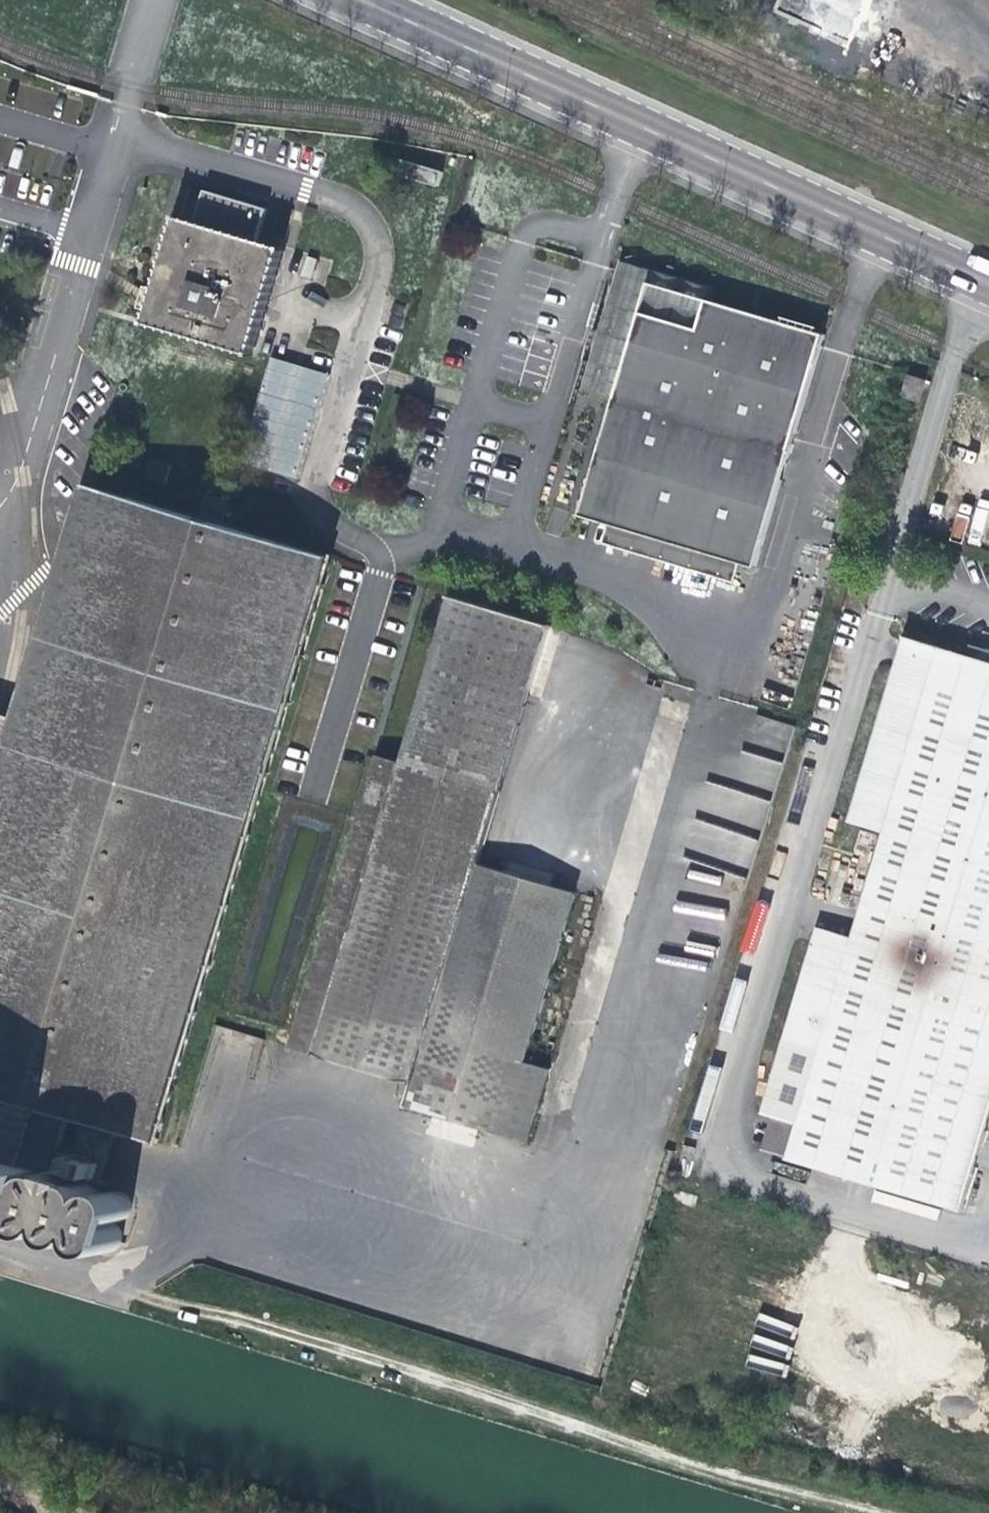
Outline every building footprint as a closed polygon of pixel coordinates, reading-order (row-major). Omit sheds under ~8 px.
[(775,14),(855,41),(869,0),(780,0),(775,14)] [(399,164),(394,179),(435,191),(440,177),(399,164)] [(253,245),(262,216),(199,197),(190,227),(172,222),(147,307),(142,325),(249,356),(281,254),(253,245)] [(718,278),(626,250),(588,377),(620,387),(617,399),(585,503),(763,556),(834,320),(716,284),(718,278)] [(330,377),(273,361),(244,465),(298,483),(330,377)] [(907,368),(901,390),(920,395),(926,374),(907,368)] [(80,1239),(85,1236),(89,1232),(91,1230),(91,1235),(93,1239),(96,1243),(101,1246),(105,1248),(110,1249),(114,1247),(118,1245),(121,1242),(122,1239),(123,1232),(121,1227),(116,1222),(113,1221),(110,1220),(112,1216),(116,1217),(121,1217),(126,1215),(129,1213),(131,1209),(132,1203),(131,1196),(127,1191),(123,1188),(118,1186),(112,1187),(108,1188),(103,1192),(102,1195),(102,1191),(100,1185),(97,1181),(92,1178),(85,1177),(79,1179),(75,1182),(72,1186),(73,1182),(72,1178),(71,1175),(68,1172),(64,1169),(56,1169),(51,1172),(49,1174),(65,1117),(158,1144),(336,537),(229,506),(235,485),(212,480),(206,499),(93,467),(24,702),(0,785),(0,1131),(12,1134),(6,1153),(0,1152),(0,1217),(28,1225),(32,1212),(32,1217),(33,1221),(36,1225),(39,1228),(45,1230),(51,1230),(57,1226),(60,1223),(61,1221),(61,1225),(61,1229),(65,1235),(70,1238),(73,1239),(80,1239)] [(522,1149),(543,1079),(518,1071),(569,903),(472,873),(554,607),(457,578),(400,769),(373,762),(307,983),(287,977),(277,1010),(298,1016),(286,1055),(294,1057),(312,1086),(302,1121),(329,1128),(339,1094),(382,1107),(374,1133),(394,1138),(402,1113),(406,1114),(400,1135),(442,1134),(445,1126),(522,1149)] [(786,1111),(802,1116),(794,1142),(791,1149),(968,1200),(988,1126),(988,657),(902,633),(849,815),(887,825),(854,934),(818,923),(765,1104),(786,1111)] [(24,702),(0,695),(0,785),(24,702)] [(779,1137),(794,1142),(802,1116),(786,1111),(779,1137)]
